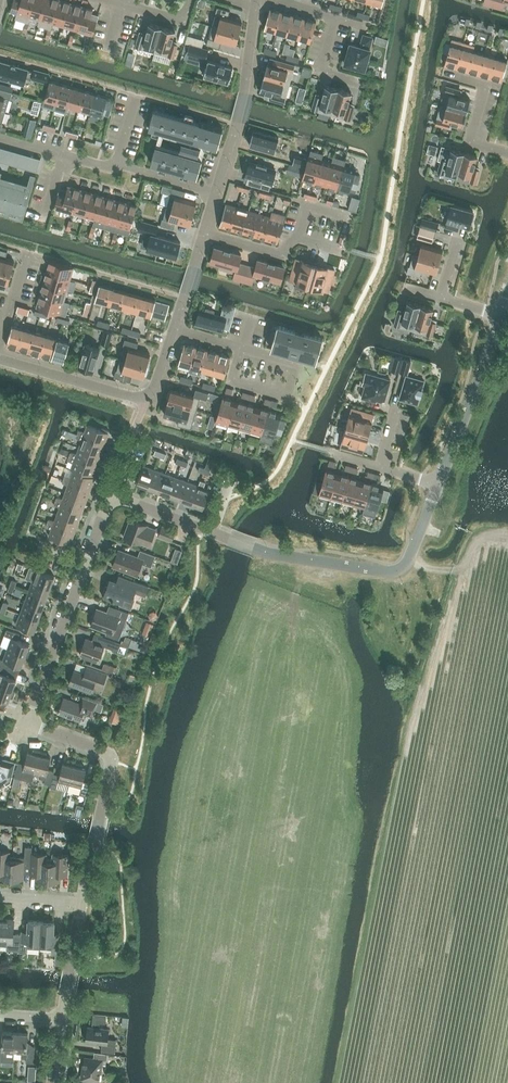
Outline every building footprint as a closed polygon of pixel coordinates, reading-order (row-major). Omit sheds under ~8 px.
[(28,16),(33,0),(13,0),(10,11),(17,13),(16,19),(26,22),(28,16)] [(45,0),(33,0),(28,16),(37,19),(36,24),(38,25),(45,0)] [(52,23),(59,0),(45,0),(38,25),(51,29),(52,23)] [(69,2),(63,0),(59,0),(52,23),(62,26),(69,2)] [(492,6),(501,9),(504,0),(494,0),(492,6)] [(74,29),(81,5),(69,2),(62,26),(74,29)] [(81,5),(74,29),(93,35),(97,21),(90,19),(92,10),(93,10),(93,9),(81,5)] [(213,26),(238,33),(242,21),(228,18),(230,11),(217,7),(215,14),(216,14),(213,26)] [(275,31),(281,12),(270,8),(264,28),(275,31)] [(286,34),(292,15),(281,12),(275,31),(286,34)] [(298,38),(303,18),(292,15),(286,34),(298,38)] [(303,18),(298,38),(310,41),(316,22),(303,18)] [(155,52),(162,27),(149,23),(145,36),(139,34),(135,47),(155,52)] [(235,46),(238,33),(213,26),(209,39),(208,38),(206,45),(219,49),(221,42),(235,46)] [(162,27),(155,52),(174,58),(178,45),(171,43),(175,30),(162,27)] [(370,46),(373,37),(363,34),(361,44),(362,44),(361,47),(350,44),(345,64),(364,70),(370,50),(368,49),(369,46),(370,46)] [(450,44),(445,64),(456,68),(463,43),(452,39),(450,44)] [(463,43),(456,68),(468,71),(473,51),(475,46),(463,43)] [(229,82),(233,67),(205,60),(208,50),(190,44),(187,54),(202,58),(200,65),(206,67),(204,75),(229,82)] [(473,51),(468,71),(479,74),(484,54),(473,51)] [(484,54),(479,74),(490,77),(496,58),(484,54)] [(124,65),(130,67),(132,59),(126,57),(125,60),(124,65)] [(496,58),(490,77),(502,81),(507,61),(496,58)] [(272,65),(267,64),(264,77),(289,84),(295,65),(274,59),(272,65)] [(0,61),(0,77),(24,83),(26,76),(32,77),(32,78),(47,82),(49,72),(37,69),(35,70),(0,61)] [(284,104),(289,84),(264,77),(260,90),(272,93),(271,100),(284,104)] [(53,109),(60,83),(50,80),(43,106),(53,109)] [(64,112),(71,86),(60,83),(53,109),(64,112)] [(331,114),(338,89),(325,85),(322,98),(315,96),(311,109),(331,114)] [(77,110),(83,90),(71,86),(64,112),(66,112),(68,107),(77,110)] [(446,106),(467,112),(470,100),(457,96),(459,89),(446,86),(444,92),(450,94),(446,106)] [(300,87),(296,101),(302,103),(306,89),(300,87)] [(5,112),(9,99),(10,99),(12,93),(5,91),(0,89),(0,110),(5,112)] [(338,89),(331,114),(350,120),(354,107),(348,105),(351,93),(338,89)] [(89,113),(94,93),(83,90),(77,110),(89,113)] [(109,116),(113,102),(106,100),(107,97),(94,93),(89,113),(101,117),(102,114),(109,116)] [(467,112),(446,106),(441,105),(435,125),(448,129),(450,122),(463,126),(467,112)] [(217,147),(222,130),(154,110),(149,127),(217,147)] [(274,152),(279,137),(253,130),(249,145),(274,152)] [(182,142),(180,149),(198,154),(200,147),(182,142)] [(426,153),(435,155),(437,146),(429,144),(426,153)] [(197,176),(202,159),(156,146),(151,163),(197,176)] [(459,173),(464,152),(451,148),(447,161),(441,159),(437,172),(457,178),(459,173)] [(311,150),(308,159),(306,168),(305,169),(303,177),(303,178),(307,179),(307,182),(314,184),(322,159),(323,154),(311,150)] [(464,152),(459,173),(471,176),(470,182),(476,183),(480,170),(473,168),(477,156),(464,152)] [(30,155),(27,168),(37,171),(41,158),(30,155)] [(306,168),(308,159),(295,156),(293,164),(306,168)] [(337,191),(344,165),(346,160),(333,157),(332,162),(325,184),(330,186),(329,188),(337,191)] [(322,159),(314,184),(321,186),(322,183),(325,184),(332,162),(322,159)] [(271,184),(275,169),(250,162),(246,177),(271,184)] [(289,164),(286,172),(303,177),(305,169),(289,164)] [(344,165),(337,191),(343,192),(344,190),(349,191),(350,188),(356,190),(360,176),(354,174),(355,168),(344,165)] [(24,216),(36,175),(31,173),(28,184),(0,176),(0,209),(24,216)] [(73,213),(80,189),(66,185),(63,195),(58,194),(54,208),(73,213)] [(196,202),(183,198),(185,191),(163,185),(161,192),(170,195),(167,207),(193,214),(196,202)] [(80,189),(73,213),(84,216),(91,192),(80,189)] [(95,220),(102,196),(91,192),(84,216),(95,220)] [(105,228),(113,199),(102,196),(95,220),(94,225),(105,228)] [(116,231),(125,202),(113,199),(105,228),(116,231)] [(125,202),(116,231),(128,235),(137,206),(125,202)] [(231,229),(237,207),(226,204),(227,203),(226,203),(219,227),(220,227),(220,226),(231,229)] [(472,221),(474,214),(472,214),(473,211),(451,205),(446,221),(447,221),(445,227),(455,230),(457,224),(468,227),(471,220),(472,221)] [(189,226),(193,214),(167,207),(163,219),(162,219),(161,225),(174,229),(176,222),(189,226)] [(237,207),(231,229),(242,233),(249,210),(237,207)] [(249,210),(242,233),(254,236),(260,214),(249,210)] [(272,212),(271,217),(264,239),(277,242),(284,215),(272,212)] [(260,214),(254,236),(264,239),(271,217),(260,214)] [(436,231),(438,223),(422,218),(420,226),(436,231)] [(141,221),(138,231),(145,233),(144,236),(141,247),(147,248),(176,257),(180,242),(155,235),(158,226),(141,221)] [(427,237),(426,241),(431,242),(435,232),(420,227),(418,235),(427,237)] [(419,255),(439,261),(442,249),(422,243),(419,255)] [(243,281),(247,265),(239,263),(241,254),(230,251),(230,253),(214,248),(211,262),(236,269),(234,278),(243,281)] [(10,273),(14,261),(0,257),(2,250),(0,250),(0,270),(10,273)] [(439,261),(419,255),(413,254),(410,266),(409,266),(407,273),(420,277),(422,270),(435,274),(439,261)] [(310,286),(316,263),(308,261),(308,262),(296,258),(290,280),(297,282),(295,287),(308,291),(310,286)] [(256,268),(247,265),(243,281),(252,283),(255,274),(280,281),(284,268),(269,264),(269,262),(258,259),(256,268)] [(46,273),(70,280),(74,268),(50,261),(46,273)] [(316,263),(310,286),(328,291),(335,269),(323,266),(323,265),(316,263)] [(10,273),(0,270),(0,283),(7,285),(10,273)] [(70,280),(46,273),(43,284),(67,291),(70,280)] [(40,295),(64,302),(67,291),(43,284),(40,295)] [(109,304),(113,289),(99,285),(95,300),(109,304)] [(113,289),(109,304),(123,308),(127,293),(113,289)] [(127,293),(123,308),(137,312),(142,297),(127,293)] [(64,302),(40,295),(36,307),(66,315),(69,304),(64,302)] [(142,297),(137,312),(151,316),(156,301),(142,297)] [(156,301),(151,316),(165,320),(170,305),(156,301)] [(413,330),(420,305),(407,301),(404,314),(397,312),(393,325),(413,330)] [(225,304),(223,310),(234,314),(236,307),(225,304)] [(420,305),(413,330),(433,336),(436,323),(430,321),(433,308),(420,305)] [(213,314),(214,311),(206,308),(205,312),(199,310),(195,324),(222,332),(226,317),(213,314)] [(131,330),(135,331),(138,332),(140,323),(134,321),(131,330)] [(316,361),(323,338),(278,325),(271,348),(316,361)] [(17,348),(23,329),(12,326),(7,345),(17,348)] [(28,352),(34,332),(23,329),(17,348),(28,352)] [(108,345),(112,333),(105,331),(101,343),(108,345)] [(40,355),(45,335),(34,332),(28,352),(40,355)] [(52,358),(57,339),(45,335),(40,355),(52,358)] [(57,339),(52,358),(64,362),(70,342),(57,339)] [(121,358),(146,366),(150,354),(136,350),(138,343),(125,339),(123,346),(124,346),(121,358)] [(93,370),(100,348),(85,343),(79,366),(93,370)] [(189,366),(195,346),(184,343),(179,363),(189,366)] [(201,369),(206,350),(195,346),(189,366),(201,369)] [(212,372),(217,353),(206,350),(201,369),(212,372)] [(217,353),(212,372),(225,376),(230,356),(217,353)] [(398,372),(402,359),(395,357),(391,370),(398,372)] [(143,378),(146,366),(121,358),(117,370),(116,370),(114,377),(128,381),(129,374),(143,378)] [(407,374),(411,361),(404,359),(400,372),(407,374)] [(385,401),(391,380),(365,373),(362,384),(365,385),(362,397),(377,402),(377,399),(385,401)] [(423,381),(406,376),(400,399),(417,404),(418,404),(420,396),(421,395),(420,395),(422,390),(422,391),(422,389),(424,381),(424,382),(424,381),(423,381)] [(167,402),(197,410),(200,398),(207,400),(209,393),(196,389),(194,396),(171,389),(170,392),(168,392),(167,398),(168,399),(167,402)] [(228,425),(235,400),(224,396),(216,422),(228,425)] [(235,400),(228,425),(239,428),(246,403),(235,400)] [(197,410),(167,402),(164,414),(179,418),(177,425),(191,429),(197,410)] [(250,432),(258,406),(246,403),(239,428),(250,432)] [(258,406),(250,432),(261,435),(269,410),(258,406)] [(346,428),(368,434),(374,414),(352,408),(346,428)] [(269,410),(261,435),(260,440),(272,443),(275,433),(281,435),(285,421),(279,419),(280,416),(275,414),(276,412),(269,410)] [(77,434),(104,444),(109,430),(102,427),(101,430),(88,425),(85,432),(78,430),(77,434)] [(363,453),(368,434),(346,428),(341,447),(363,453)] [(100,455),(104,444),(77,434),(76,437),(82,441),(80,447),(100,455)] [(96,466),(100,455),(80,447),(77,454),(70,452),(69,456),(96,466)] [(92,477),(92,476),(96,466),(69,456),(68,459),(74,463),(71,469),(74,470),(92,477)] [(148,487),(154,469),(143,465),(136,483),(147,487),(148,487)] [(159,491),(165,473),(154,469),(148,487),(147,487),(146,490),(153,493),(155,490),(159,491)] [(65,475),(64,478),(90,489),(95,477),(92,476),(92,477),(74,470),(71,476),(65,475)] [(331,498),(338,473),(326,470),(319,495),(331,498)] [(170,496),(176,478),(165,473),(159,491),(162,493),(162,496),(169,499),(170,496)] [(338,473),(331,498),(342,502),(349,476),(338,473)] [(349,476),(342,502),(353,505),(360,480),(349,476)] [(64,478),(63,480),(62,482),(68,486),(66,492),(86,500),(90,489),(64,478)] [(181,500),(187,482),(176,478),(170,496),(181,500)] [(360,480),(353,505),(364,508),(372,483),(360,480)] [(203,508),(207,498),(210,490),(204,488),(206,483),(200,481),(198,486),(190,507),(197,509),(199,506),(203,508)] [(190,507),(198,486),(187,482),(181,500),(184,501),(184,504),(190,507)] [(372,483),(364,508),(363,513),(375,516),(383,488),(378,487),(379,485),(372,483)] [(82,511),(86,500),(66,492),(63,498),(57,497),(55,500),(82,511)] [(78,522),(82,511),(55,500),(54,504),(60,508),(58,514),(78,522)] [(74,533),(78,522),(58,514),(55,520),(48,519),(47,523),(74,533)] [(150,543),(155,529),(147,526),(148,525),(130,519),(123,537),(141,543),(142,540),(150,543)] [(69,546),(74,533),(47,523),(46,526),(52,530),(49,536),(62,541),(61,544),(69,546)] [(172,541),(175,531),(162,526),(159,536),(172,541)] [(138,557),(119,550),(113,566),(137,575),(141,563),(151,567),(155,555),(140,550),(138,557)] [(32,581),(50,587),(55,576),(37,569),(32,581)] [(148,587),(119,575),(117,582),(110,580),(104,596),(122,603),(124,596),(132,599),(135,591),(145,595),(148,587)] [(46,598),(50,587),(32,581),(28,592),(46,598)] [(42,609),(46,598),(28,592),(24,603),(42,609)] [(38,620),(42,609),(24,603),(20,614),(38,620)] [(97,608),(91,626),(107,632),(106,634),(119,639),(120,637),(119,636),(125,620),(126,620),(129,613),(116,608),(114,615),(97,608)] [(149,614),(148,617),(150,620),(153,621),(156,619),(157,616),(155,613),(152,612),(149,614)] [(34,632),(38,620),(20,614),(16,625),(34,632)] [(147,622),(142,634),(149,636),(153,624),(147,622)] [(25,655),(25,656),(28,657),(31,650),(28,648),(29,644),(18,640),(20,634),(7,629),(5,635),(11,638),(7,649),(25,655)] [(129,646),(95,634),(92,641),(86,638),(80,655),(98,661),(104,646),(113,649),(113,652),(125,656),(129,646)] [(25,656),(25,655),(7,649),(3,660),(0,659),(0,666),(7,668),(9,662),(21,667),(25,656)] [(104,664),(102,670),(109,672),(111,666),(104,664)] [(12,690),(17,679),(5,674),(7,668),(0,666),(0,685),(12,690)] [(102,687),(107,674),(85,666),(82,673),(74,670),(69,683),(91,691),(94,684),(102,687)] [(0,685),(0,698),(8,701),(10,697),(13,698),(16,691),(12,690),(0,685)] [(64,697),(58,713),(80,721),(83,714),(88,716),(91,708),(95,709),(98,702),(83,696),(80,703),(64,697)] [(33,780),(35,773),(40,751),(33,750),(32,753),(27,751),(24,764),(18,762),(15,775),(33,780)] [(51,784),(54,773),(54,771),(48,770),(51,758),(47,756),(47,753),(40,751),(35,773),(39,774),(39,778),(45,779),(44,783),(51,784)] [(4,781),(6,784),(10,782),(16,762),(2,758),(2,760),(1,760),(0,760),(0,783),(4,781)] [(74,766),(69,785),(68,791),(86,796),(89,782),(83,781),(86,769),(82,768),(82,764),(75,762),(74,766)] [(74,766),(63,763),(60,775),(54,773),(51,784),(50,787),(49,791),(55,793),(58,782),(69,785),(74,766)] [(32,852),(32,847),(25,847),(25,857),(13,856),(11,882),(17,883),(19,881),(19,879),(24,880),(24,866),(31,866),(32,852)] [(0,864),(0,869),(0,878),(2,878),(2,880),(4,882),(11,882),(13,856),(9,856),(9,851),(0,850),(0,864)] [(38,853),(32,852),(31,866),(37,867),(36,880),(48,881),(50,859),(38,858),(38,853)] [(62,854),(62,859),(50,859),(48,881),(60,882),(61,868),(68,868),(68,855),(62,854)] [(20,951),(21,935),(21,934),(13,934),(14,919),(2,918),(0,943),(7,943),(7,950),(20,951)] [(40,949),(41,921),(28,920),(28,935),(21,935),(20,952),(27,952),(27,948),(40,949)] [(54,922),(41,921),(40,949),(52,949),(52,954),(59,954),(60,937),(54,937),(54,922)] [(93,1014),(91,1027),(99,1028),(100,1023),(105,1023),(106,1015),(93,1014)] [(115,1052),(116,1039),(108,1038),(109,1029),(99,1028),(91,1027),(88,1026),(86,1041),(102,1043),(101,1051),(115,1052)] [(14,1052),(15,1032),(3,1031),(2,1045),(0,1045),(0,1061),(14,1061),(14,1052)] [(15,1032),(14,1052),(21,1052),(21,1058),(26,1058),(26,1062),(34,1063),(35,1047),(27,1047),(28,1033),(15,1032)] [(107,1060),(107,1054),(94,1052),(93,1058),(84,1057),(82,1078),(100,1080),(102,1060),(107,1060)]
